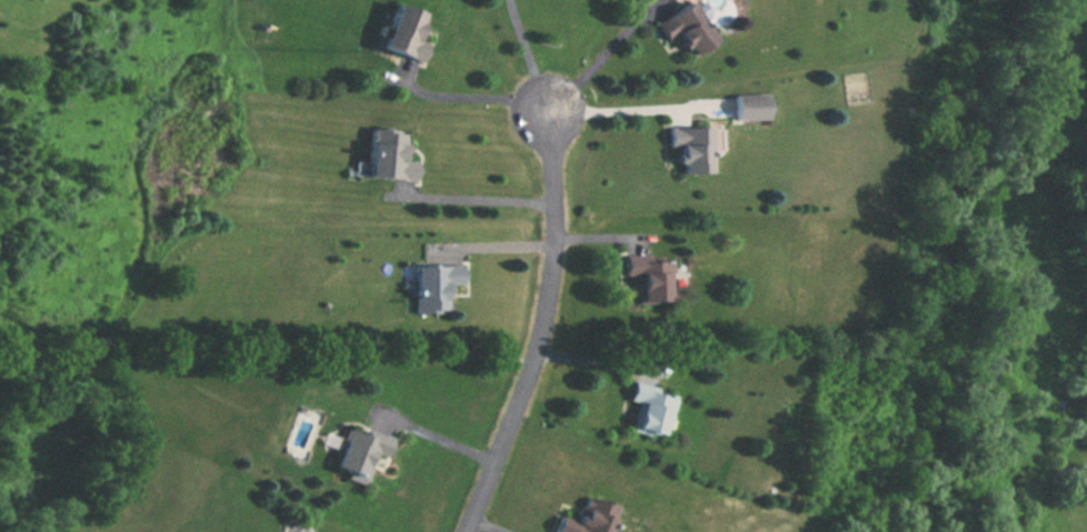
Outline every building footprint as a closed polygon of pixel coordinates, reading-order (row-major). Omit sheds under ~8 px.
[(678,37),(689,58),(720,41),(697,0),(655,23),(667,43),(678,37)] [(422,14),(394,5),(379,49),(422,64),(432,33),(417,28),(422,14)] [(769,120),(769,95),(735,95),(735,120),(769,120)] [(682,175),(712,175),(712,147),(722,147),(722,128),(669,129),(669,148),(682,148),(682,175)] [(415,182),(416,160),(403,160),(404,132),(370,130),(367,180),(415,182)] [(673,258),(626,259),(626,276),(638,276),(638,303),(673,303),(673,258)] [(415,266),(416,314),(448,314),(448,286),(465,285),(464,266),(415,266)] [(634,430),(667,438),(678,394),(634,383),(630,400),(640,403),(634,430)] [(382,473),(394,441),(349,426),(332,473),(367,485),(373,470),(382,473)] [(554,531),(609,531),(616,508),(583,499),(577,520),(559,515),(554,531)]
